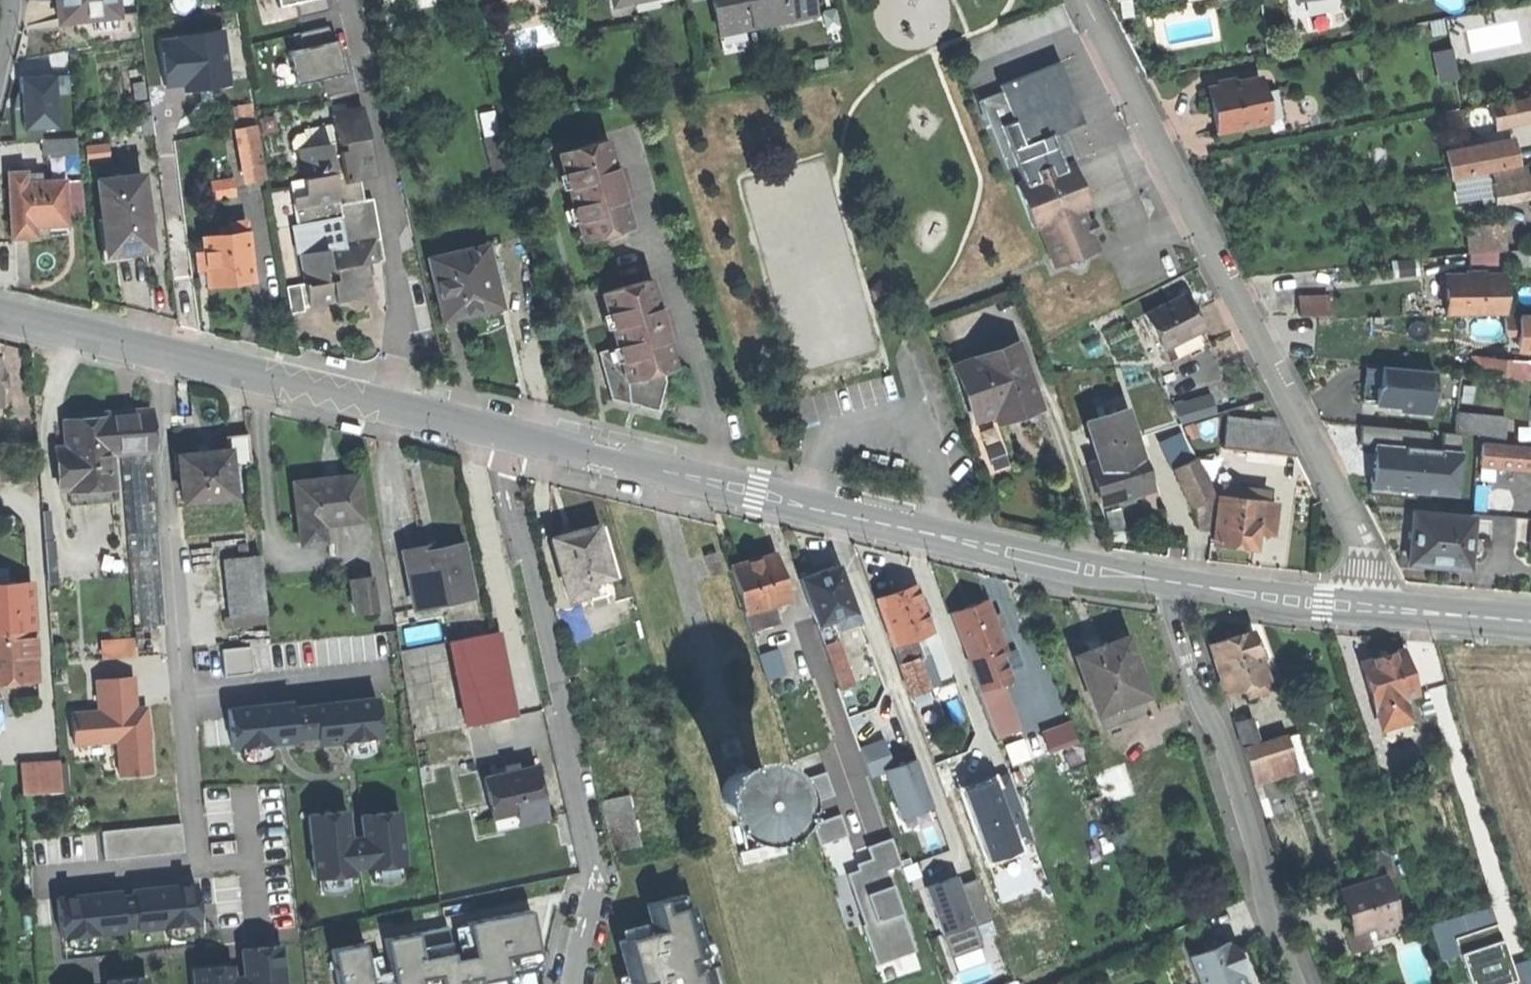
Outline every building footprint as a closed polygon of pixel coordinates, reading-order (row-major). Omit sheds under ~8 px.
[(60,21),(119,15),(117,0),(58,0),(60,21)] [(275,4),(297,0),(299,13),(328,8),(326,0),(275,0),(275,4)] [(765,25),(760,0),(712,0),(719,35),(765,25)] [(765,25),(811,16),(807,0),(760,0),(765,25)] [(1514,27),(1530,23),(1530,4),(1510,8),(1514,27)] [(183,89),(232,84),(226,26),(157,32),(162,84),(182,82),(183,89)] [(329,26),(302,28),(304,46),(289,47),(293,80),(344,75),(341,37),(330,38),(329,26)] [(1453,46),(1433,49),(1439,79),(1458,76),(1453,46)] [(57,71),(19,73),(22,126),(59,125),(57,71)] [(1211,112),(1215,134),(1267,124),(1262,95),(1259,80),(1207,89),(1211,112)] [(232,92),(238,129),(255,126),(249,89),(232,92)] [(1277,92),(1262,95),(1267,124),(1283,122),(1277,92)] [(989,111),(1019,186),(1062,169),(1032,94),(989,111)] [(1497,123),(1530,117),(1530,96),(1493,103),(1497,123)] [(298,225),(339,217),(344,247),(379,240),(371,200),(357,203),(353,182),(374,178),(361,107),(330,113),(335,143),(296,150),(302,185),(289,187),(296,225),(298,225)] [(242,182),(264,179),(255,126),(238,129),(234,130),(242,182)] [(41,140),(42,158),(77,156),(76,138),(41,140)] [(605,141),(558,154),(583,242),(630,229),(605,141)] [(1450,153),(1451,158),(1489,151),(1501,148),(1500,144),(1450,153)] [(1501,148),(1489,151),(1492,165),(1518,160),(1515,146),(1501,148)] [(1451,158),(1455,178),(1519,165),(1518,160),(1492,165),(1489,151),(1451,158)] [(1071,166),(1064,168),(1081,212),(1089,209),(1071,166)] [(1079,213),(1081,212),(1064,168),(1062,169),(1019,186),(1013,189),(1030,232),(1037,230),(1079,213)] [(1494,173),(1496,186),(1529,180),(1527,168),(1494,173)] [(8,174),(11,238),(33,237),(33,226),(47,225),(64,224),(62,182),(25,183),(24,173),(8,174)] [(141,176),(96,181),(100,219),(104,218),(108,254),(130,252),(149,250),(141,176)] [(235,192),(233,176),(212,178),(214,194),(235,192)] [(1530,198),(1530,180),(1529,180),(1496,186),(1494,186),(1496,199),(1496,203),(1530,198)] [(1477,202),(1496,199),(1494,186),(1475,189),(1477,202)] [(1468,203),(1477,202),(1475,189),(1466,191),(1468,203)] [(1085,226),(1079,213),(1037,230),(1053,270),(1095,253),(1091,242),(1085,226)] [(298,225),(303,254),(344,247),(339,217),(298,225)] [(131,259),(130,252),(108,254),(104,218),(100,219),(96,219),(101,263),(119,261),(131,259)] [(205,270),(207,288),(229,285),(253,282),(245,219),(226,221),(228,233),(201,236),(202,250),(205,270)] [(1093,222),(1085,226),(1091,242),(1100,239),(1093,222)] [(1503,254),(1506,254),(1504,226),(1473,228),(1475,257),(1503,254)] [(299,255),(308,307),(336,302),(361,297),(359,288),(366,287),(365,279),(363,265),(370,264),(383,262),(379,240),(344,247),(303,254),(299,255)] [(428,260),(442,322),(464,317),(463,314),(479,310),(480,314),(501,309),(496,287),(491,288),(487,270),(492,269),(487,246),(428,260)] [(196,271),(205,270),(202,250),(193,251),(196,271)] [(1506,254),(1503,254),(1504,269),(1530,267),(1530,252),(1506,254)] [(373,278),(370,264),(363,265),(365,279),(373,278)] [(1445,319),(1501,318),(1501,279),(1488,279),(1468,280),(1445,280),(1445,302),(1445,319)] [(649,281),(602,295),(617,352),(627,383),(662,373),(674,370),(662,325),(649,281)] [(286,288),(291,314),(305,311),(300,285),(286,288)] [(1144,319),(1153,337),(1194,317),(1190,308),(1185,298),(1144,319)] [(1301,319),(1329,318),(1328,300),(1300,300),(1301,319)] [(481,319),(480,314),(479,310),(463,314),(464,317),(442,322),(444,328),(469,322),(481,319)] [(1153,337),(1160,351),(1201,331),(1194,317),(1153,337)] [(1519,335),(1530,335),(1530,320),(1505,320),(1505,335),(1519,335)] [(1530,348),(1530,335),(1519,335),(1519,348),(1530,348)] [(954,368),(974,421),(995,414),(1013,407),(1017,417),(1039,409),(1015,345),(954,368)] [(664,381),(662,373),(627,383),(617,352),(600,356),(613,402),(632,406),(658,413),(664,381)] [(1489,380),(1505,381),(1506,364),(1491,363),(1489,380)] [(1530,383),(1530,365),(1506,364),(1505,381),(1530,383)] [(1364,406),(1376,407),(1378,389),(1381,389),(1382,370),(1367,369),(1365,387),(1364,406)] [(1434,373),(1382,370),(1381,389),(1378,389),(1376,407),(1416,410),(1415,415),(1431,416),(1434,373)] [(1175,400),(1180,421),(1217,412),(1212,391),(1175,400)] [(128,412),(109,414),(112,453),(124,452),(153,450),(150,410),(128,412)] [(72,505),(116,502),(112,453),(109,414),(81,416),(81,422),(66,423),(68,447),(58,448),(61,489),(71,488),(72,505)] [(1087,427),(1099,465),(1139,453),(1128,420),(1113,424),(1112,419),(1087,427)] [(1457,419),(1456,436),(1481,438),(1482,420),(1457,419)] [(1506,422),(1482,420),(1481,438),(1505,439),(1506,422)] [(1142,440),(1149,456),(1165,449),(1187,439),(1180,423),(1142,440)] [(1363,425),(1362,439),(1398,442),(1399,427),(1363,425)] [(1229,427),(1226,453),(1260,457),(1277,458),(1297,461),(1284,433),(1229,427)] [(224,437),(225,452),(228,452),(228,454),(236,454),(248,453),(246,435),(224,437)] [(1462,491),(1461,446),(1371,446),(1372,491),(1462,491)] [(1517,449),(1483,447),(1481,469),(1516,471),(1517,449)] [(1170,458),(1165,449),(1149,456),(1153,466),(1170,458)] [(1517,449),(1516,471),(1519,471),(1530,472),(1530,450),(1517,449)] [(167,625),(153,450),(124,452),(137,627),(167,625)] [(175,472),(178,471),(177,456),(193,455),(193,451),(173,452),(175,472)] [(181,501),(232,497),(228,454),(228,452),(225,452),(208,453),(193,455),(177,456),(178,471),(181,501)] [(1091,468),(1102,506),(1125,499),(1150,491),(1139,453),(1099,465),(1091,468)] [(240,496),(236,454),(228,454),(232,497),(240,496)] [(1276,466),(1277,458),(1260,457),(1259,465),(1276,466)] [(1197,508),(1215,499),(1198,461),(1176,471),(1194,509),(1197,508)] [(326,479),(292,483),(299,544),(334,540),(333,523),(362,520),(357,476),(326,479)] [(1221,491),(1220,501),(1259,505),(1260,494),(1221,491)] [(1211,536),(1215,499),(1197,508),(1197,534),(1211,536)] [(185,538),(243,532),(240,501),(182,506),(185,538)] [(1220,501),(1216,549),(1234,550),(1255,552),(1257,536),(1259,505),(1220,501)] [(1274,506),(1259,505),(1257,536),(1271,538),(1274,506)] [(1414,517),(1409,567),(1433,569),(1468,572),(1472,523),(1414,517)] [(573,532),(551,538),(567,596),(588,590),(605,585),(611,583),(595,526),(573,532)] [(402,551),(413,607),(469,596),(459,546),(440,549),(439,544),(421,547),(402,551)] [(731,567),(746,613),(775,604),(790,599),(775,553),(750,561),(731,567)] [(231,618),(265,614),(259,556),(224,560),(231,618)] [(813,619),(815,625),(830,620),(833,619),(851,612),(836,569),(817,575),(801,581),(813,619)] [(358,614),(376,612),(373,577),(354,579),(358,614)] [(33,631),(30,582),(0,584),(0,633),(33,631)] [(608,595),(605,585),(588,590),(591,600),(608,595)] [(893,595),(876,601),(891,646),(915,637),(929,632),(913,588),(893,595)] [(950,615),(967,660),(989,652),(1003,647),(986,602),(965,610),(950,615)] [(781,622),(775,604),(746,613),(752,631),(781,622)] [(855,623),(851,612),(833,619),(837,629),(855,623)] [(800,639),(818,633),(815,625),(813,619),(796,625),(800,639)] [(836,640),(830,620),(815,625),(818,633),(822,645),(836,640)] [(0,633),(0,685),(36,682),(33,631),(0,633)] [(100,637),(102,655),(134,652),(132,633),(100,637)] [(499,633),(478,638),(495,718),(516,713),(499,633)] [(828,662),(822,645),(818,633),(800,639),(810,668),(828,662)] [(1228,640),(1210,646),(1225,693),(1238,689),(1263,681),(1265,681),(1250,633),(1228,640)] [(934,690),(915,637),(891,646),(898,666),(915,660),(926,693),(934,690)] [(478,638),(448,644),(465,724),(495,718),(478,638)] [(846,669),(836,640),(822,645),(828,662),(832,674),(846,669)] [(1074,659),(1095,715),(1146,695),(1125,640),(1094,651),(1074,659)] [(874,679),(895,672),(885,641),(864,648),(874,679)] [(250,643),(222,645),(224,671),(252,669),(250,643)] [(1362,664),(1375,707),(1405,698),(1418,694),(1405,650),(1384,657),(1362,664)] [(965,661),(978,694),(1000,685),(997,677),(1006,673),(1000,655),(991,658),(989,652),(967,660),(965,661)] [(913,697),(926,693),(915,660),(898,666),(910,699),(913,697)] [(97,710),(69,711),(73,746),(114,742),(118,776),(153,773),(149,703),(137,704),(137,673),(95,677),(97,710)] [(964,675),(944,682),(970,753),(990,746),(964,675)] [(1269,701),(1263,681),(1238,689),(1243,704),(1248,702),(1250,707),(1269,701)] [(1002,684),(1000,685),(978,694),(996,742),(1020,733),(1002,684)] [(931,705),(926,693),(913,697),(918,710),(931,705)] [(295,697),(225,704),(230,749),(300,743),(299,735),(315,735),(316,744),(385,736),(381,694),(296,702),(295,697)] [(1411,720),(1405,698),(1375,707),(1382,729),(1411,720)] [(1103,727),(1127,720),(1123,706),(1099,713),(1103,727)] [(1043,729),(1049,750),(1078,742),(1072,720),(1043,729)] [(1031,755),(1047,749),(1041,732),(1025,737),(1031,755)] [(1302,735),(1289,739),(1294,755),(1283,759),(1286,768),(1308,761),(1305,752),(1307,751),(1302,735)] [(1245,752),(1250,769),(1283,759),(1294,755),(1289,739),(1245,752)] [(863,758),(882,809),(900,803),(881,752),(863,758)] [(23,796),(62,793),(60,763),(21,766),(23,796)] [(1105,802),(1135,792),(1126,764),(1095,774),(1105,802)] [(536,767),(483,779),(495,829),(547,817),(542,792),(536,767)] [(746,769),(738,770),(734,773),(730,776),(726,782),(724,788),(723,795),(725,802),(728,807),(732,812),(738,815),(743,817),(749,817),(754,816),(760,814),(764,811),(768,807),(771,802),(772,796),(772,789),(771,784),(768,779),(765,775),(759,771),(753,769),(746,769)] [(807,801),(834,792),(826,769),(799,778),(807,801)] [(988,859),(1036,841),(1009,769),(961,788),(988,859)] [(602,803),(615,854),(644,846),(630,796),(602,803)] [(352,805),(306,809),(313,878),(413,869),(407,804),(361,810),(362,832),(354,833),(352,805)] [(822,842),(848,830),(839,810),(813,822),(822,842)] [(184,822),(103,831),(106,858),(187,853),(184,822)] [(846,866),(875,962),(915,951),(889,867),(902,863),(893,835),(866,843),(871,858),(846,866)] [(738,855),(741,867),(784,855),(781,843),(738,855)] [(976,870),(928,885),(959,983),(964,983),(993,975),(977,922),(991,917),(976,870)] [(205,872),(49,889),(56,945),(210,931),(205,872)] [(1363,876),(1366,884),(1373,882),(1371,874),(1363,876)] [(1366,884),(1341,891),(1348,913),(1354,931),(1375,925),(1379,937),(1401,930),(1385,878),(1373,882),(1366,884)] [(662,889),(669,915),(637,923),(648,965),(660,962),(664,978),(653,981),(654,983),(717,983),(710,956),(700,959),(696,944),(702,942),(689,893),(674,897),(671,887),(662,889)] [(423,917),(392,923),(403,981),(430,976),(427,959),(443,956),(446,974),(469,970),(467,962),(483,959),(484,967),(514,962),(510,940),(544,934),(537,898),(475,909),(480,938),(461,942),(460,934),(427,940),(423,917)] [(1431,920),(1442,960),(1461,954),(1470,983),(1497,983),(1515,979),(1494,903),(1431,920)] [(338,935),(348,983),(379,983),(367,929),(338,935)] [(1201,983),(1245,983),(1244,982),(1250,980),(1244,965),(1238,951),(1219,935),(1203,941),(1206,949),(1208,954),(1202,956),(1196,953),(1190,956),(1201,983)] [(189,963),(191,983),(295,983),(293,937),(238,943),(239,959),(189,963)] [(156,969),(105,974),(106,981),(77,983),(158,983),(156,969)]
